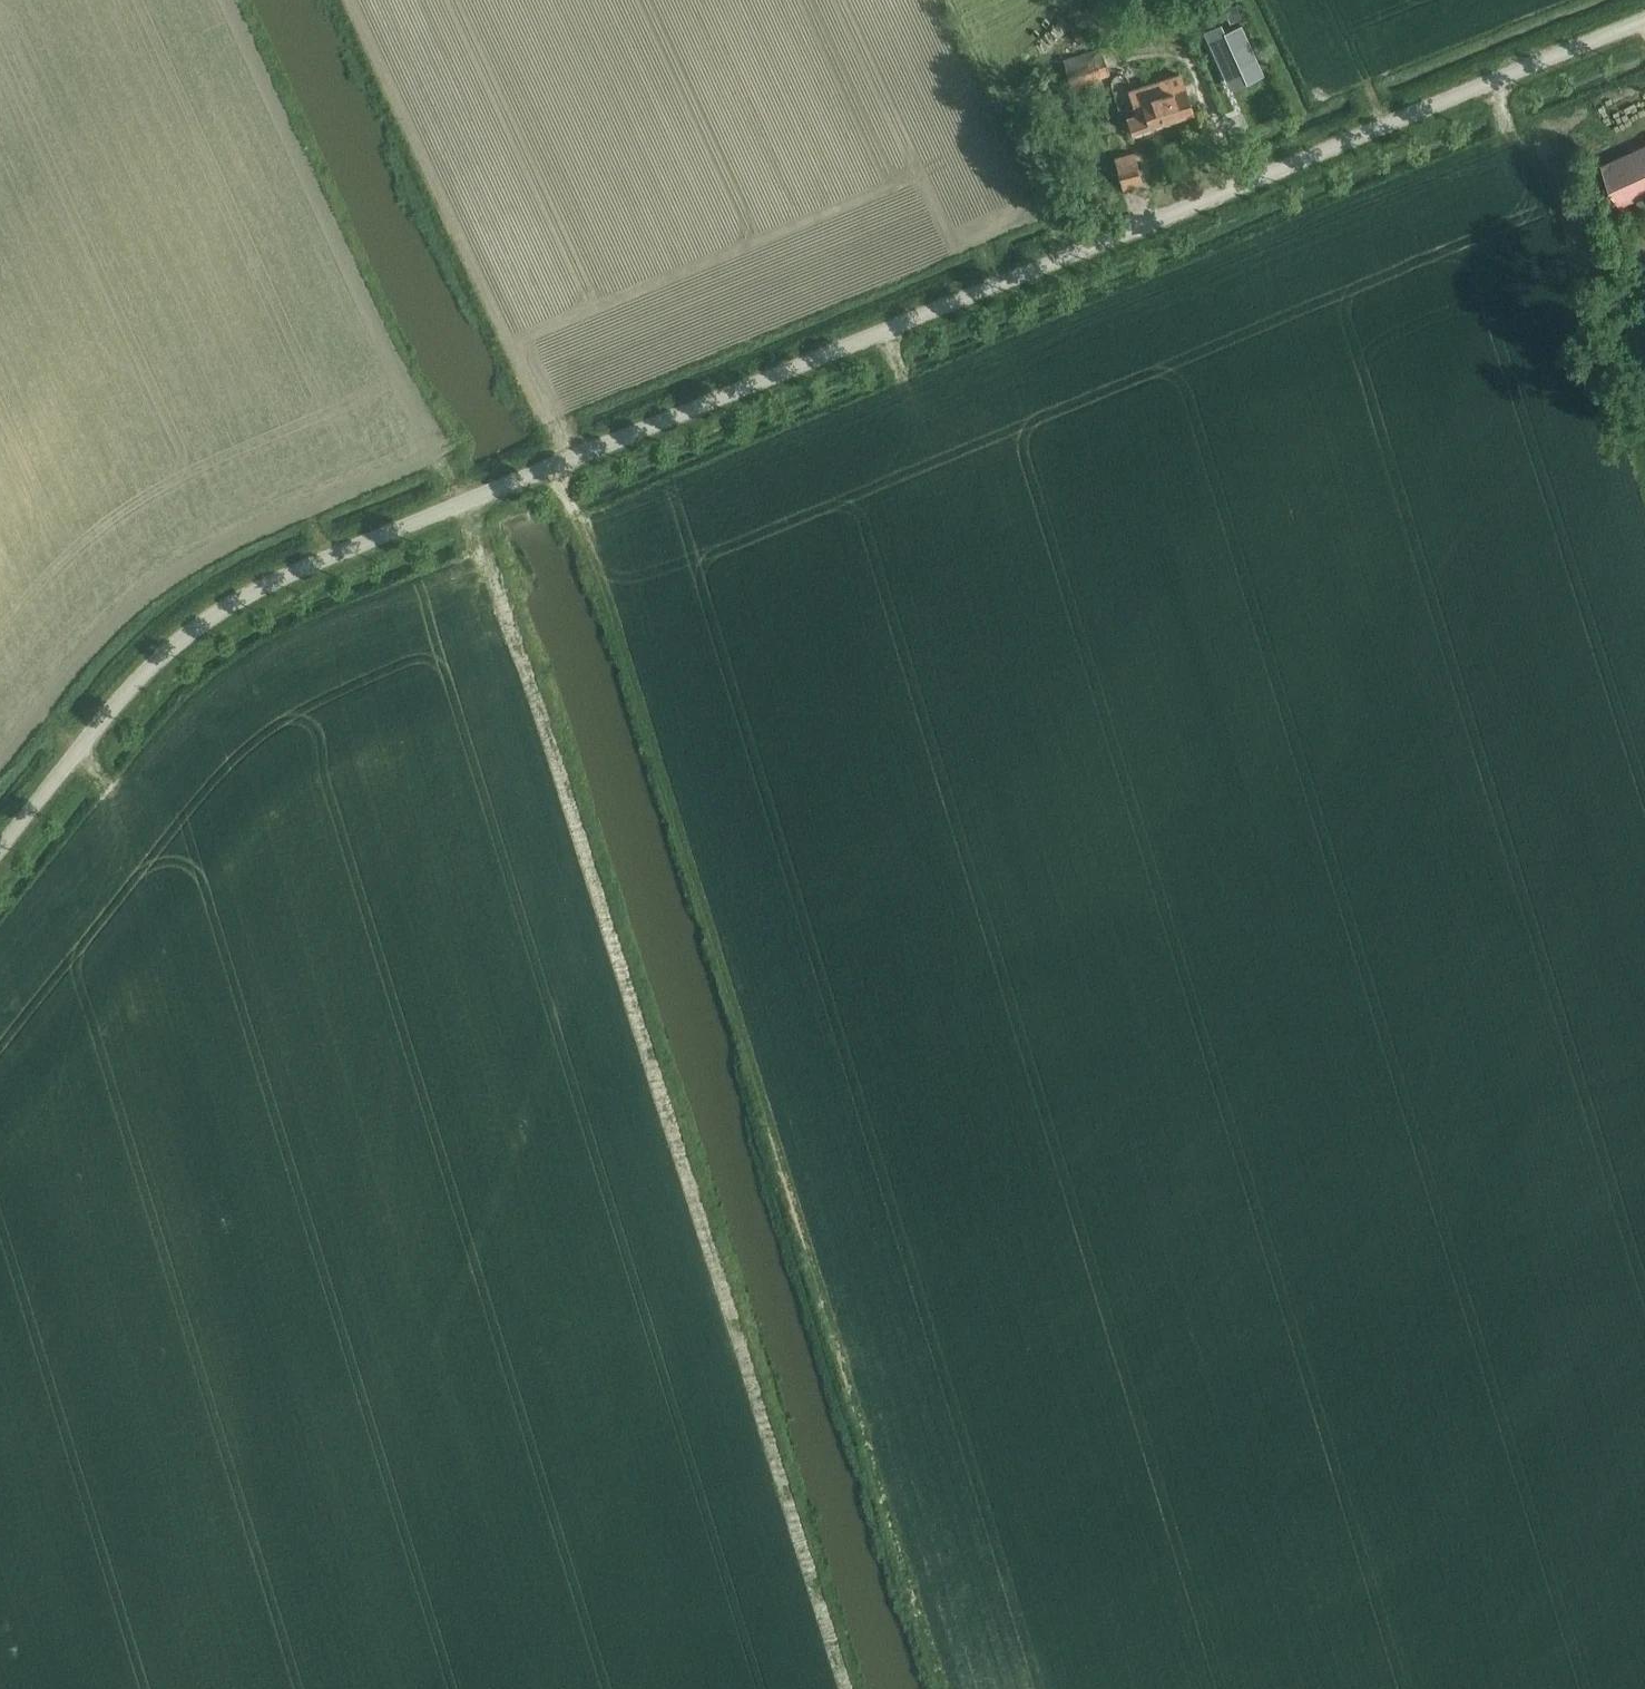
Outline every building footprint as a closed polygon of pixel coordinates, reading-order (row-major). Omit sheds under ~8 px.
[(1226,8),(1231,20),(1241,16),(1235,4),(1226,8)] [(1205,30),(1229,85),(1262,71),(1241,24),(1224,31),(1220,23),(1205,30)] [(1073,85),(1111,74),(1104,52),(1066,64),(1073,85)] [(1151,125),(1192,111),(1179,74),(1138,87),(1142,100),(1133,103),(1136,113),(1127,116),(1132,130),(1151,124),(1151,125)] [(1139,131),(1142,144),(1166,139),(1163,126),(1139,131)] [(1165,143),(1142,144),(1143,162),(1166,160),(1165,143)] [(1606,167),(1620,200),(1644,188),(1644,150),(1606,167)] [(1135,153),(1114,158),(1122,189),(1142,184),(1135,153)]
